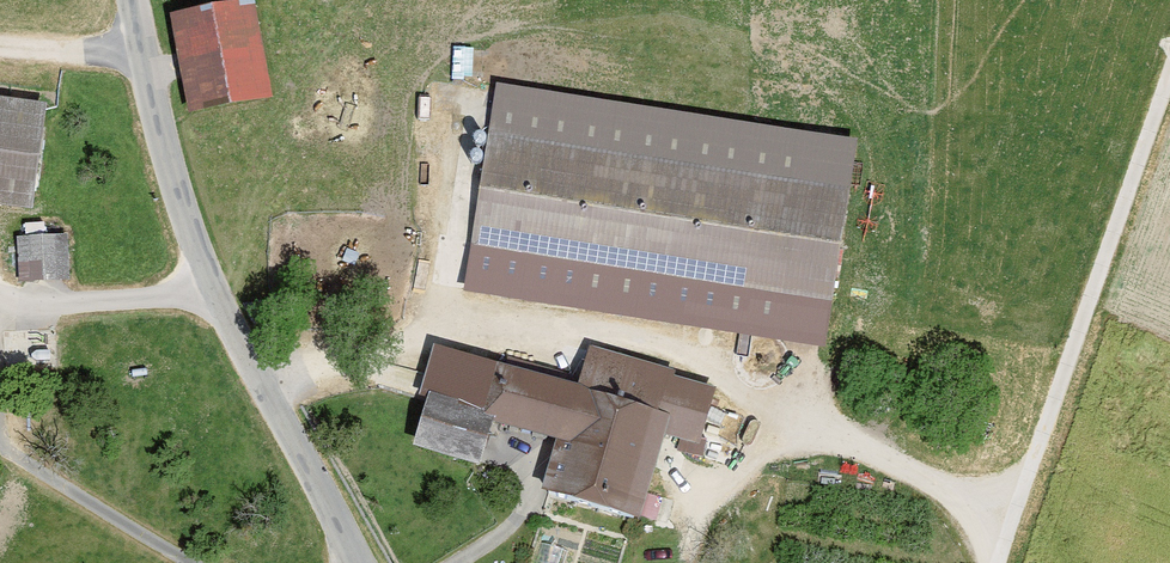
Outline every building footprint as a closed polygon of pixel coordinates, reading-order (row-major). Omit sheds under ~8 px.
[(274,99),(253,0),(172,15),(192,113),(274,99)] [(859,143),(496,86),(466,291),(826,349),(859,143)] [(46,110),(0,103),(0,206),(33,211),(46,110)] [(69,238),(16,241),(19,292),(71,289),(69,238)] [(542,491),(642,520),(665,436),(700,446),(717,389),(675,377),(677,371),(590,346),(579,388),(466,355),(453,399),(431,393),(414,447),(480,468),(494,423),(556,441),(542,491)]
